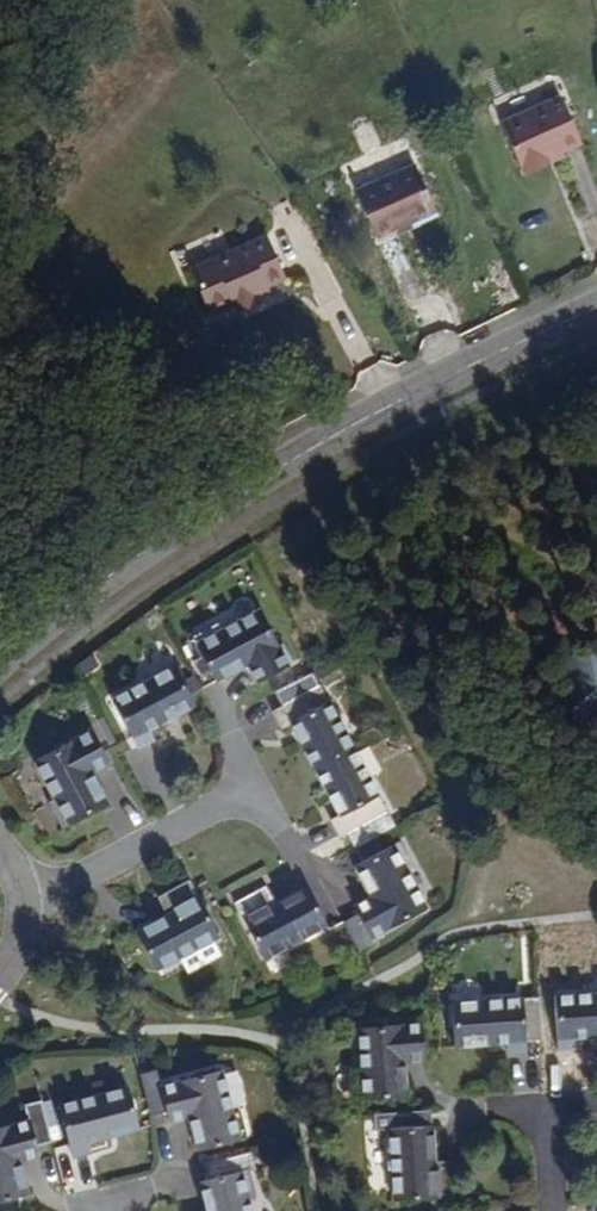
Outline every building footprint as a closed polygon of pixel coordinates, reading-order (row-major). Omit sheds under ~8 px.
[(552,150),(571,141),(552,95),(495,119),(512,167),(552,150)] [(512,167),(514,172),(554,155),(552,150),(512,167)] [(384,220),(426,205),(409,157),(347,179),(351,189),(361,217),(365,227),(384,220)] [(428,209),(426,205),(384,220),(386,225),(428,209)] [(277,286),(295,275),(269,236),(199,282),(225,320),(247,306),(250,311),(270,298),(267,293),(277,286)] [(267,293),(270,298),(281,291),(277,286),(267,293)] [(274,304),(270,298),(250,311),(254,317),(274,304)] [(191,639),(215,683),(246,667),(255,683),(286,665),(256,610),(217,632),(214,626),(191,639)] [(574,654),(577,675),(557,691),(582,723),(596,711),(596,649),(574,654)] [(191,709),(170,671),(108,706),(133,751),(149,743),(145,735),(191,709)] [(288,725),(311,771),(351,750),(318,686),(270,711),(279,729),(288,725)] [(59,833),(104,810),(87,777),(105,767),(90,737),(33,766),(52,804),(45,808),(59,833)] [(351,750),(311,771),(333,815),(325,819),(335,837),(342,833),(350,847),(390,826),(351,750)] [(366,936),(419,907),(400,873),(408,868),(394,841),(349,865),(365,896),(349,905),(353,915),(338,923),(358,962),(374,953),(366,936)] [(183,884),(151,901),(162,919),(131,937),(151,972),(214,937),(183,884)] [(324,927),(303,889),(272,905),(263,889),(231,905),(260,960),(324,927)] [(572,1045),(596,1043),(596,997),(551,1001),(554,1055),(573,1054),(572,1045)] [(449,1007),(452,1050),(502,1047),(503,1058),(523,1057),(522,1045),(538,1045),(536,1002),(449,1007)] [(400,1066),(419,1064),(417,1027),(355,1030),(358,1074),(350,1074),(352,1104),(402,1101),(400,1066)] [(243,1140),(237,1112),(228,1114),(218,1072),(158,1086),(153,1066),(137,1071),(147,1113),(164,1109),(166,1121),(185,1116),(194,1152),(243,1140)] [(87,1153),(84,1142),(134,1130),(124,1088),(54,1107),(67,1158),(87,1153)] [(14,1164),(33,1159),(31,1154),(48,1149),(38,1105),(22,1109),(24,1123),(0,1130),(0,1203),(23,1197),(14,1164)] [(428,1131),(389,1134),(392,1206),(455,1201),(452,1166),(431,1167),(428,1131)] [(243,1200),(250,1199),(240,1154),(203,1164),(208,1182),(198,1184),(204,1210),(246,1210),(243,1200)]
